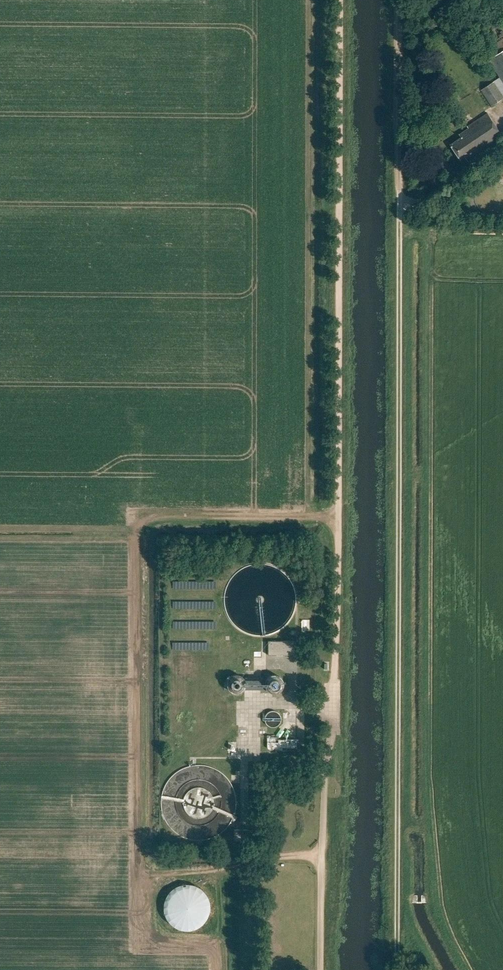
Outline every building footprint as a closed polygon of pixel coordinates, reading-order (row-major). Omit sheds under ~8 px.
[(502,82),(502,50),(488,59),(502,82)] [(491,105),(502,98),(502,97),(494,82),(482,89),(491,105)] [(461,137),(451,144),(460,157),(463,155),(466,160),(502,136),(487,112),(468,125),(469,127),(459,134),(461,137)] [(268,640),(268,654),(296,654),(296,640),(268,640)] [(237,674),(234,674),(232,674),(230,676),(229,677),(228,679),(227,681),(226,683),(227,685),(227,687),(228,689),(230,691),(232,692),(234,693),(236,693),(238,693),(240,692),(242,691),(243,690),(245,688),(266,688),(268,690),(269,692),(271,693),(273,693),(276,693),(278,692),(280,691),(281,690),(282,688),(283,686),(284,684),(283,681),(283,679),(282,677),(280,676),(279,675),(277,674),(274,673),(272,674),(270,674),(268,675),(266,677),(243,677),(242,676),(241,675),(239,674),(237,674)] [(280,748),(280,749),(287,749),(287,738),(268,738),(268,748),(280,748)] [(234,840),(248,841),(249,830),(234,829),(234,840)] [(186,883),(182,883),(178,884),(175,886),(172,888),(169,891),(167,894),(165,898),(164,901),(163,905),(163,909),(164,913),(166,916),(167,920),(170,923),(173,925),(176,927),(180,929),(184,930),(187,930),(191,929),(195,928),(199,927),(202,924),(204,922),(207,918),(208,915),(210,911),(210,908),(210,904),(209,900),(208,896),(206,893),(203,890),(201,887),(197,885),(194,884),(190,883),(186,883)]
